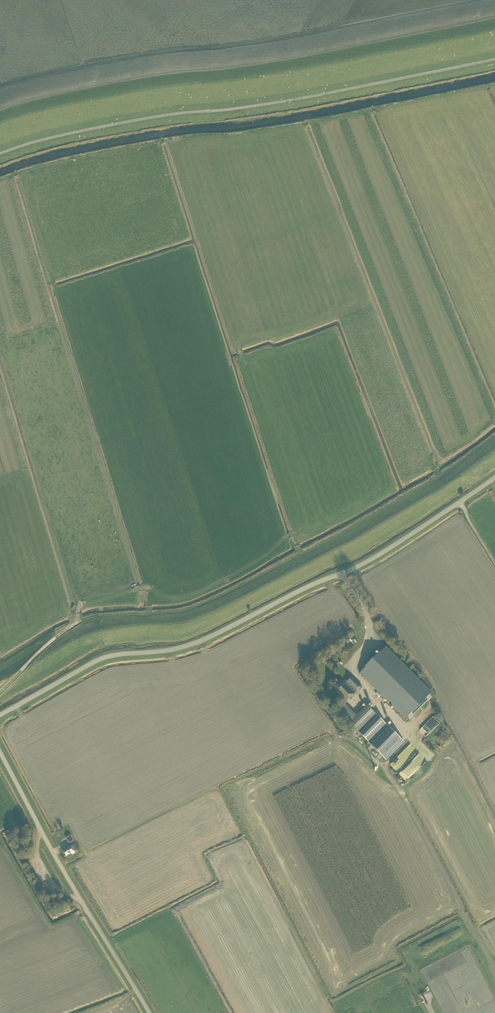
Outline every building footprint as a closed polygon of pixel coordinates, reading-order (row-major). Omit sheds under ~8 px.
[(360,673),(405,719),(411,713),(414,715),(428,701),(425,699),(432,693),(387,647),(378,656),(375,653),(366,661),(369,665),(360,673)] [(355,694),(354,693),(362,686),(351,675),(344,682),(343,681),(340,684),(334,677),(328,683),(337,692),(336,693),(346,703),(355,694)] [(342,716),(349,709),(346,705),(339,713),(342,716)] [(367,705),(349,723),(358,732),(376,714),(367,705)] [(376,714),(358,732),(368,742),(386,724),(376,714)] [(385,760),(403,742),(386,724),(368,742),(385,760)] [(74,841),(71,835),(65,838),(69,844),(74,841)] [(71,846),(70,845),(63,849),(63,850),(62,850),(65,857),(71,853),(72,855),(75,853),(74,852),(78,850),(75,844),(71,846)]
